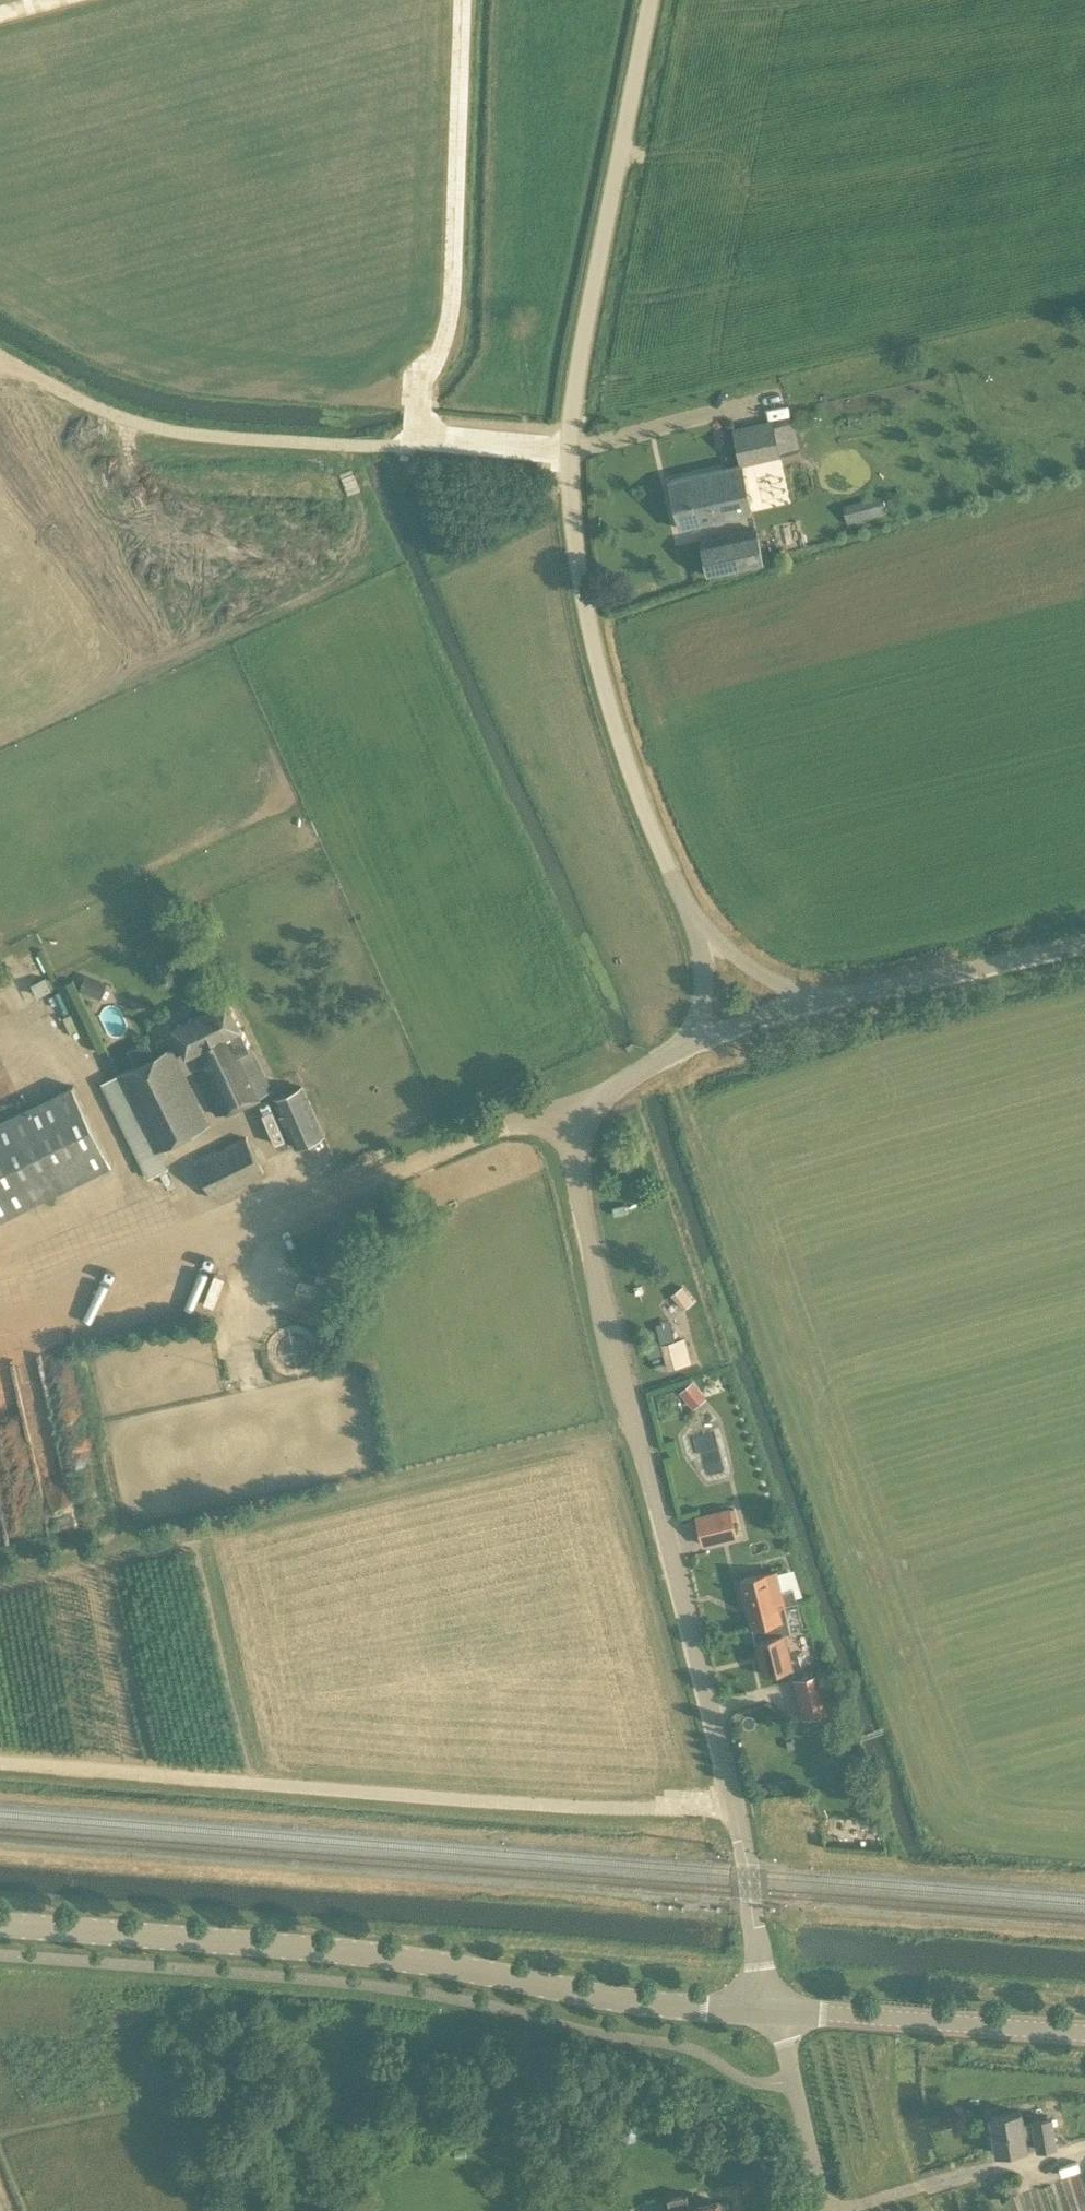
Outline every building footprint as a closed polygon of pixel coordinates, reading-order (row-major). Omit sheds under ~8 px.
[(733,428),(741,464),(742,468),(781,459),(772,420),(733,428)] [(753,513),(742,468),(741,464),(669,481),(679,529),(753,513)] [(881,497),(841,503),(844,519),(884,513),(881,497)] [(699,540),(707,577),(765,564),(757,528),(699,540)] [(86,975),(80,990),(100,998),(106,983),(86,975)] [(170,1170),(159,1148),(211,1123),(187,1074),(194,1071),(214,1115),(271,1089),(227,999),(173,1027),(185,1052),(178,1056),(174,1047),(99,1083),(146,1181),(170,1170)] [(304,1085),(273,1099),(294,1148),(324,1135),(304,1085)] [(112,1163),(74,1086),(0,1122),(0,1219),(112,1163)] [(244,1136),(195,1162),(213,1199),(264,1174),(244,1136)] [(71,1329),(84,1274),(69,1270),(56,1325),(71,1329)] [(238,1300),(269,1301),(270,1275),(239,1274),(238,1300)] [(682,1286),(675,1293),(686,1306),(694,1300),(682,1286)] [(683,1339),(676,1341),(662,1345),(668,1367),(689,1362),(683,1339)] [(681,1392),(690,1402),(701,1393),(691,1383),(681,1392)] [(702,1543),(735,1535),(728,1507),(695,1516),(702,1543)] [(776,1604),(783,1602),(798,1599),(795,1586),(784,1588),(780,1570),(768,1572),(768,1571),(739,1578),(751,1625),(780,1618),(776,1604)] [(790,1631),(783,1602),(776,1604),(780,1618),(751,1625),(763,1673),(792,1666),(783,1632),(790,1631)] [(821,1671),(793,1678),(803,1717),(831,1710),(821,1671)] [(1025,2136),(1034,2136),(1036,2150),(1058,2147),(1053,2116),(1031,2119),(1032,2122),(1023,2124),(1021,2111),(990,2116),(996,2153),(1027,2148),(1025,2136)] [(718,2199),(690,2206),(687,2192),(667,2196),(671,2210),(668,2210),(720,2210),(718,2199)]
